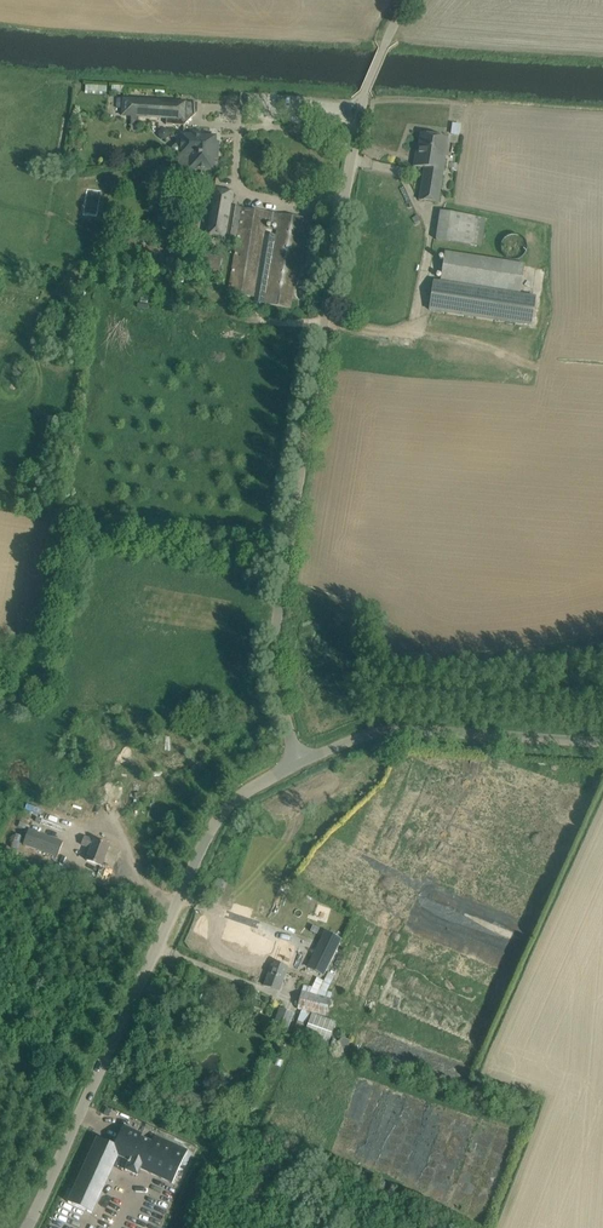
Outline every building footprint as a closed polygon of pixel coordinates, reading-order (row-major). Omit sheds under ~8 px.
[(107,92),(107,85),(85,84),(85,92),(107,92)] [(198,103),(122,98),(121,116),(131,117),(131,126),(138,126),(139,117),(167,119),(166,124),(184,125),(197,112),(198,103)] [(177,166),(200,168),(212,168),(213,156),(217,156),(218,143),(209,142),(210,138),(200,137),(200,134),(193,133),(193,138),(182,137),(181,145),(176,145),(172,147),(172,152),(174,155),(178,155),(177,166)] [(424,168),(419,200),(438,203),(445,158),(439,157),(442,138),(421,134),(418,153),(416,153),(414,166),(424,168)] [(106,186),(84,184),(80,218),(102,221),(106,186)] [(235,243),(227,292),(253,297),(265,223),(278,225),(265,304),(290,308),(305,219),(230,206),(232,194),(214,191),(207,235),(224,238),(223,241),(235,243)] [(436,240),(471,245),(475,217),(441,211),(436,240)] [(169,262),(173,262),(171,272),(181,274),(182,263),(186,264),(185,273),(218,279),(222,256),(195,252),(196,246),(173,243),(169,262)] [(441,280),(520,293),(525,266),(445,253),(441,280)] [(429,310),(532,326),(536,297),(434,281),(429,310)] [(63,842),(29,829),(23,844),(57,857),(63,842)] [(87,861),(90,862),(101,866),(109,846),(95,840),(94,841),(85,837),(82,845),(91,849),(87,861)] [(317,934),(319,929),(313,926),(310,931),(317,934)] [(329,964),(340,940),(324,932),(313,956),(329,964)] [(273,963),(287,969),(296,949),(283,942),(276,957),(263,951),(268,939),(254,933),(245,952),(272,965),(273,963)] [(273,963),(272,965),(263,985),(276,991),(287,969),(273,963)] [(302,991),(297,1009),(312,1013),(315,997),(316,995),(302,991)] [(233,1003),(236,995),(230,992),(226,1000),(233,1003)] [(315,997),(312,1013),(326,1016),(331,998),(317,995),(316,995),(315,997)] [(279,1007),(273,1025),(287,1031),(294,1013),(279,1007)] [(303,1037),(328,1045),(336,1022),(312,1014),(303,1037)] [(337,1049),(347,1052),(350,1041),(341,1038),(337,1049)] [(130,1160),(140,1137),(141,1137),(142,1135),(123,1126),(114,1145),(98,1138),(68,1203),(91,1213),(112,1169),(118,1155),(129,1160),(130,1160)] [(128,1163),(125,1170),(137,1175),(140,1169),(172,1183),(187,1150),(154,1135),(151,1142),(141,1137),(140,1137),(130,1160),(129,1160),(128,1163)]
